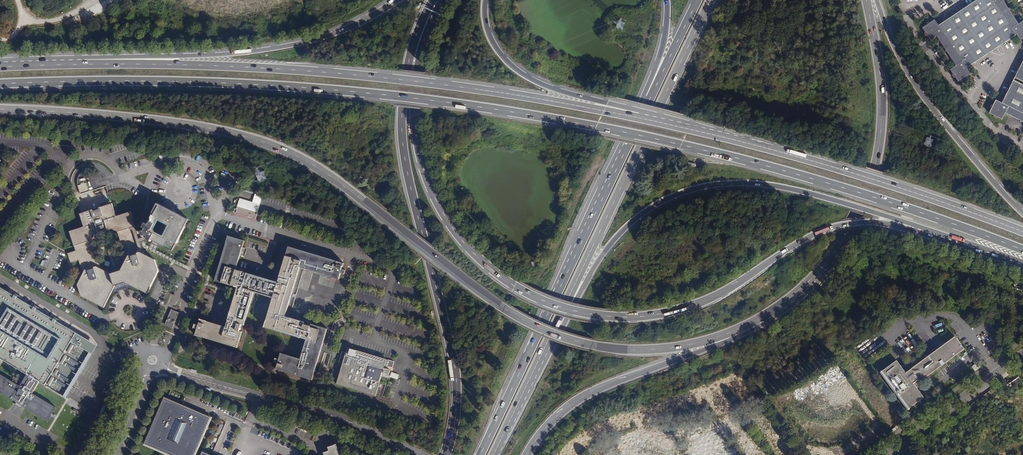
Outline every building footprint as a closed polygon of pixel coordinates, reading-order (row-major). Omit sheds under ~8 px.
[(996,49),(1006,42),(1016,35),(1020,41),(1022,39),(1022,21),(1019,24),(1009,11),(1010,8),(1008,8),(1003,0),(977,0),(959,12),(938,25),(934,19),(921,28),(930,40),(936,36),(945,50),(945,52),(946,52),(956,66),(950,70),(953,74),(958,82),(971,74),(967,68),(996,49)] [(1018,69),(1001,103),(995,100),(988,113),(1002,120),(1005,114),(1019,121),(1020,123),(1022,122),(1022,60),(1018,69)] [(80,184),(77,185),(80,194),(89,191),(86,182),(84,183),(84,182),(80,183),(80,184)] [(111,203),(79,214),(84,226),(69,231),(75,250),(67,253),(71,263),(79,260),(83,273),(77,284),(81,296),(104,308),(113,289),(128,284),(147,294),(159,271),(155,260),(144,254),(140,242),(143,241),(146,240),(147,239),(150,241),(151,239),(160,244),(165,246),(166,246),(173,250),(189,219),(157,202),(147,223),(145,222),(143,227),(140,228),(140,229),(137,230),(135,225),(130,211),(116,216),(111,203)] [(258,213),(238,207),(237,209),(234,208),(234,212),(256,219),(258,213)] [(242,237),(225,232),(212,278),(224,281),(228,283),(234,284),(223,323),(219,322),(196,316),(195,322),(191,321),(190,325),(194,326),(192,332),(234,345),(239,328),(236,328),(238,321),(241,322),(250,289),(270,295),(261,324),(304,337),(298,356),(278,350),(277,356),(272,355),(271,360),(275,361),(273,367),(310,378),(313,367),(326,325),(309,321),(309,324),(302,322),(303,319),(283,313),(297,264),(338,276),(339,270),(343,271),(344,266),(340,265),(342,260),(285,243),(275,278),(268,276),(243,269),(234,266),(237,253),(242,254),(244,244),(240,243),(242,237)] [(207,271),(201,269),(200,273),(199,274),(203,274),(200,281),(208,283),(226,289),(228,283),(224,281),(223,283),(205,278),(207,271)] [(48,421),(56,407),(32,393),(39,381),(64,396),(65,395),(65,394),(67,391),(72,383),(74,379),(79,372),(78,371),(81,367),(81,368),(86,360),(85,360),(87,356),(88,356),(90,352),(84,348),(89,340),(57,321),(58,320),(55,319),(55,320),(37,309),(38,308),(35,306),(35,307),(18,297),(18,296),(16,295),(15,296),(0,287),(0,358),(4,360),(27,374),(20,386),(0,374),(0,392),(15,401),(48,421)] [(178,313),(172,310),(166,324),(172,327),(178,313)] [(897,360),(880,372),(907,409),(924,397),(915,385),(964,348),(954,335),(905,372),(897,360)] [(84,348),(90,352),(88,356),(87,356),(85,360),(86,360),(81,368),(81,367),(78,371),(79,372),(74,379),(72,383),(67,391),(65,394),(65,395),(64,396),(65,397),(96,345),(89,340),(84,348)] [(390,367),(383,365),(383,363),(392,365),(394,358),(346,345),(345,350),(340,349),(339,353),(337,359),(342,361),(335,381),(375,393),(380,375),(381,370),(388,372),(390,367)] [(118,366),(115,373),(121,375),(124,368),(118,366)] [(146,443),(174,454),(194,454),(209,418),(165,399),(146,443)] [(883,402),(875,407),(887,425),(895,420),(883,402)] [(301,422),(293,419),(291,424),(298,428),(301,422)] [(316,429),(305,424),(303,429),(314,434),(316,429)] [(339,451),(337,444),(329,447),(330,451),(324,453),(325,454),(341,454),(339,451)]
